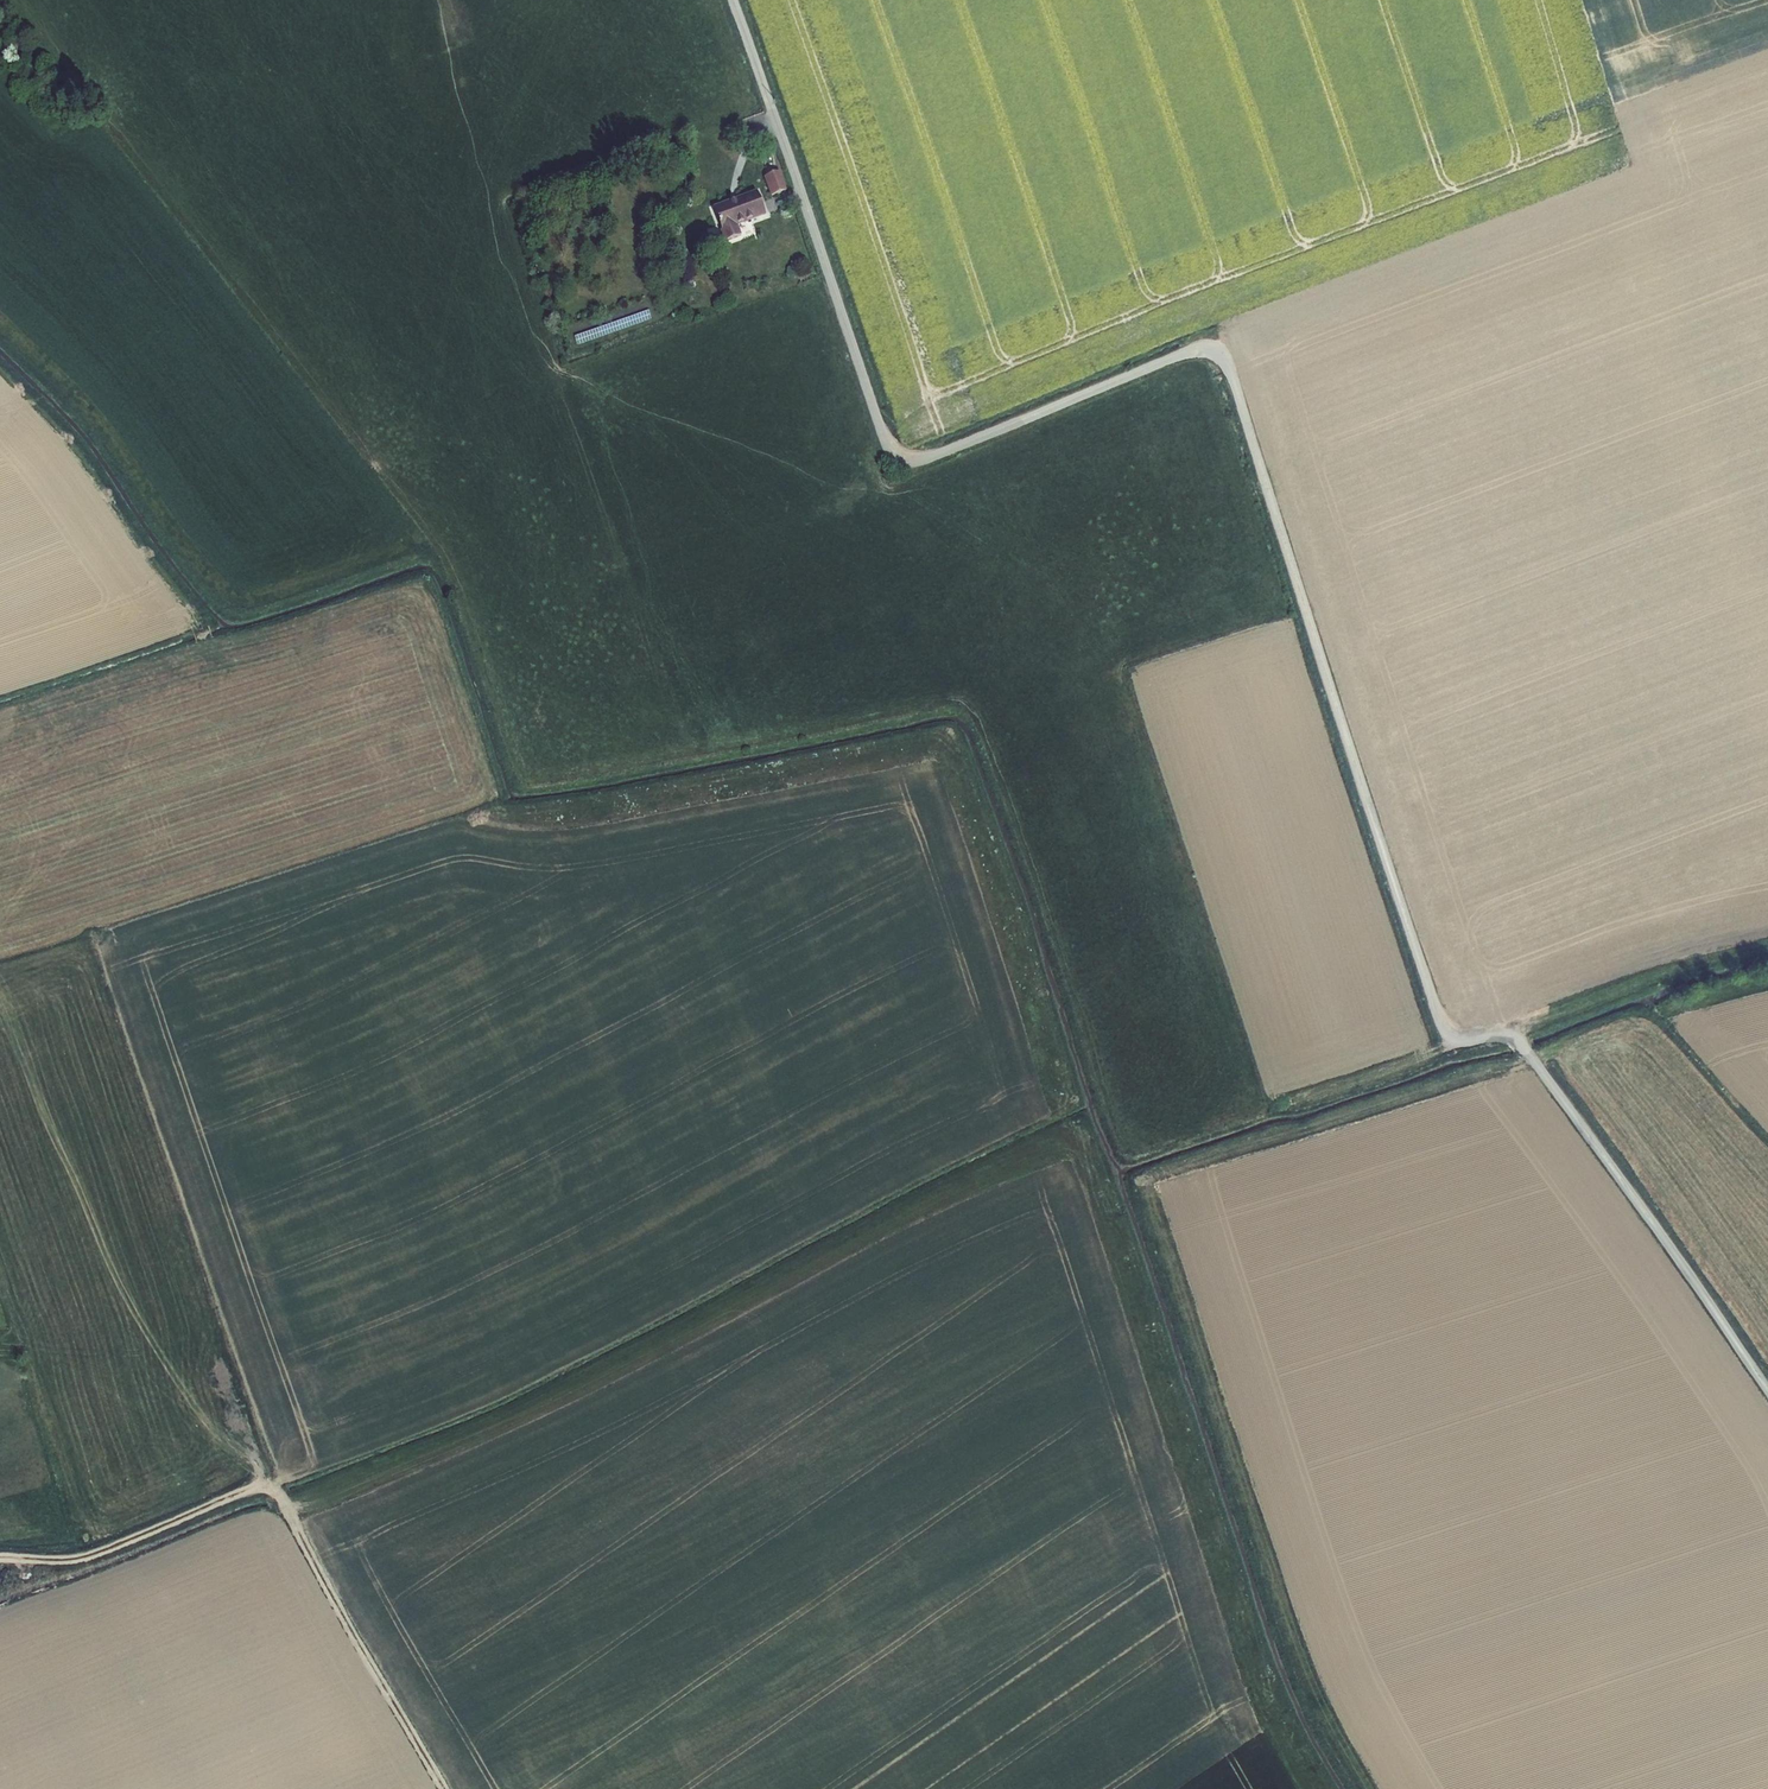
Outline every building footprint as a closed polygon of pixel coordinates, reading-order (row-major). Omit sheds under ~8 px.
[(763,177),(770,196),(786,191),(780,172),(763,177)] [(765,216),(756,191),(713,207),(721,230),(720,231),(724,242),(741,235),(738,226),(765,216)]
